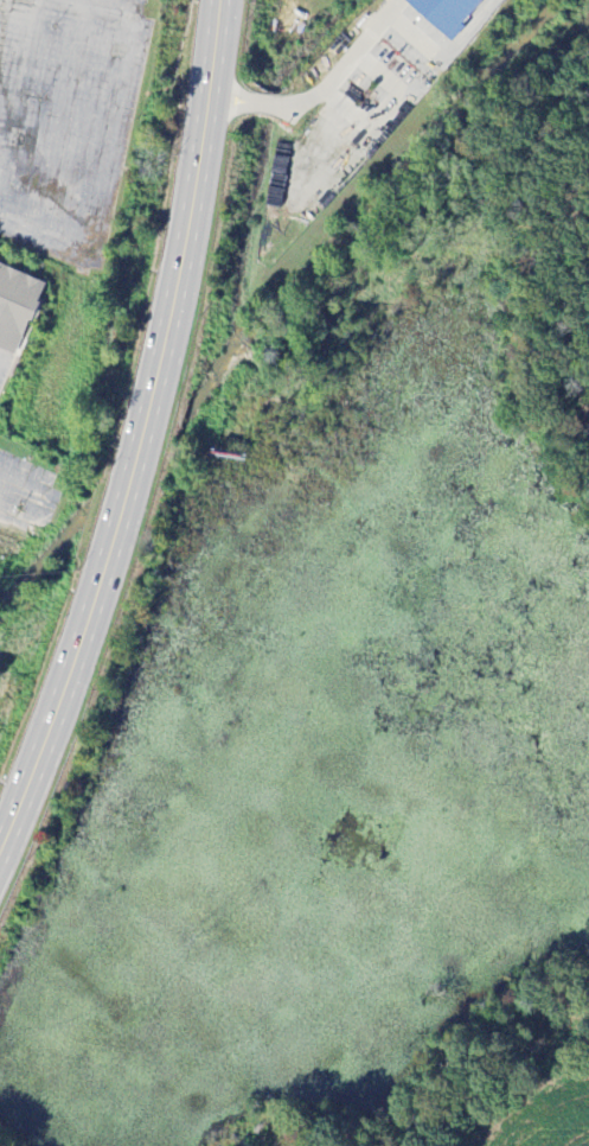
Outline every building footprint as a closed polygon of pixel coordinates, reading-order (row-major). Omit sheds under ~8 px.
[(449,43),(486,0),(409,0),(405,5),(449,43)] [(0,267),(0,352),(17,358),(44,283),(0,267)]
